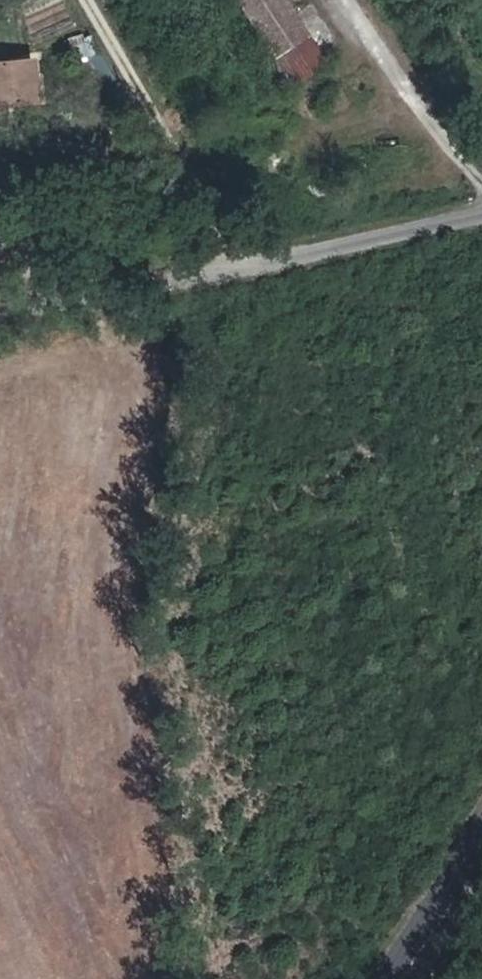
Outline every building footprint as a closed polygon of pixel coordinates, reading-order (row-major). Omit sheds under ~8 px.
[(239,11),(278,74),(315,51),(282,0),(256,0),(239,11)] [(0,67),(0,101),(19,101),(20,111),(21,113),(46,112),(45,67),(0,67)] [(20,111),(19,101),(0,101),(0,111),(20,111)]
